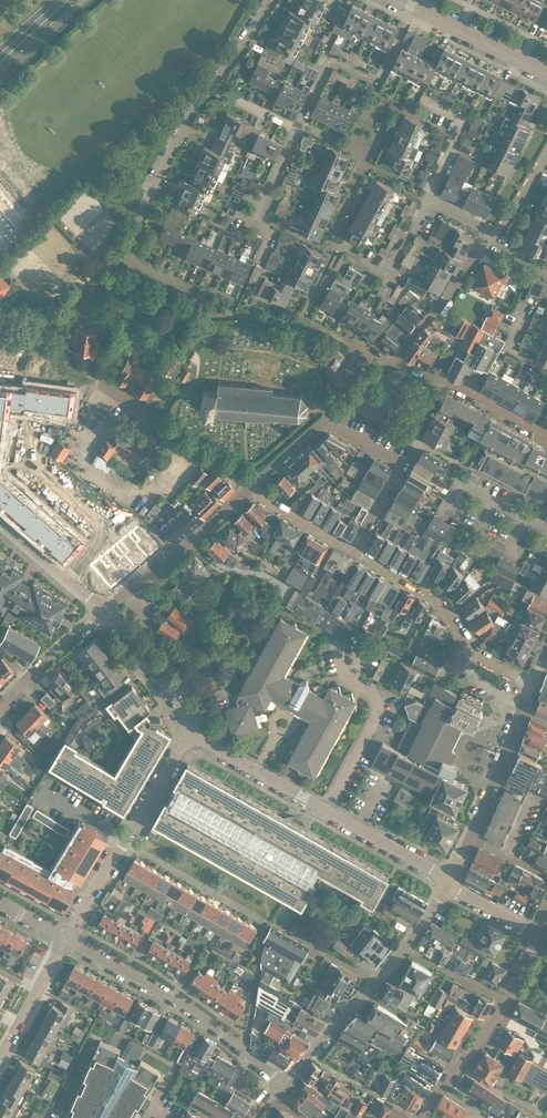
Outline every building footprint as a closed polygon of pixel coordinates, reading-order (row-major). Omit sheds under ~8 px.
[(300,1),(322,12),(322,11),(327,14),(329,9),(325,7),(328,0),(301,0),(300,1)] [(509,8),(513,0),(498,0),(497,2),(509,8)] [(521,14),(528,0),(513,0),(509,8),(521,14)] [(521,14),(534,21),(535,19),(541,22),(546,10),(546,0),(528,0),(521,14)] [(316,24),(322,12),(300,1),(295,12),(294,12),(312,21),(312,22),(316,24)] [(351,38),(353,34),(364,12),(352,5),(349,11),(350,12),(344,24),(342,28),(339,33),(351,38)] [(349,11),(343,8),(338,6),(333,17),(337,19),(337,20),(344,24),(350,12),(349,11)] [(290,10),(284,22),(306,33),(312,22),(312,21),(294,12),(295,12),(290,10)] [(364,12),(353,34),(365,40),(376,17),(364,12)] [(365,40),(376,45),(387,23),(376,17),(365,40)] [(331,31),(338,35),(339,33),(342,28),(344,24),(337,20),(331,31)] [(278,34),(300,44),(306,33),(284,22),(278,34)] [(388,51),(399,29),(387,23),(376,45),(388,51)] [(271,37),(265,49),(285,59),(288,52),(295,56),(300,44),(278,34),(276,39),(271,37)] [(396,59),(390,70),(391,70),(402,76),(410,59),(421,37),(415,34),(410,43),(406,51),(401,48),(396,59)] [(413,81),(424,59),(419,57),(428,40),(421,37),(402,76),(413,81)] [(320,40),(315,51),(320,53),(321,54),(324,48),(323,48),(326,43),(321,40),(320,40)] [(424,59),(413,81),(426,87),(429,80),(434,70),(444,48),(438,45),(430,62),(424,59)] [(444,48),(434,70),(441,73),(440,76),(444,78),(446,75),(456,54),(444,48)] [(282,65),(285,59),(265,49),(248,82),(270,93),(276,81),(267,77),(275,62),(282,65)] [(446,75),(444,78),(448,80),(450,77),(457,81),(468,60),(456,54),(446,75)] [(361,60),(359,66),(365,68),(367,63),(361,60)] [(468,60),(457,81),(464,85),(463,88),(467,90),(469,87),(479,65),(468,60)] [(307,66),(304,71),(316,77),(319,70),(313,67),(307,64),(307,66)] [(469,87),(467,90),(471,92),(473,89),(480,92),(491,71),(479,65),(469,87)] [(491,71),(480,92),(492,98),(494,94),(500,97),(508,81),(501,78),(502,77),(491,71)] [(276,81),(270,93),(276,96),(274,100),(286,106),(296,88),(288,84),(289,82),(279,76),(276,81)] [(356,80),(351,90),(358,93),(363,96),(367,87),(362,85),(363,83),(362,83),(356,80)] [(426,87),(424,90),(430,93),(430,92),(436,95),(438,90),(433,87),(435,83),(429,80),(426,87)] [(522,106),(519,113),(518,115),(530,121),(541,97),(508,81),(500,97),(507,100),(508,99),(522,106)] [(286,106),(298,112),(307,93),(307,94),(311,87),(304,84),(301,90),(296,88),(286,106)] [(438,90),(436,95),(441,98),(447,102),(452,92),(445,89),(443,93),(438,90)] [(454,104),(459,107),(461,101),(456,99),(458,95),(452,92),(447,102),(453,105),(454,104)] [(323,119),(326,113),(332,102),(320,96),(311,114),(323,119)] [(466,104),(461,101),(459,107),(464,109),(464,110),(470,113),(475,103),(468,100),(466,104)] [(334,125),(340,113),(343,108),(332,102),(326,113),(323,119),(334,125)] [(346,131),(354,113),(357,108),(352,105),(349,111),(343,108),(340,113),(334,125),(346,131)] [(530,121),(518,115),(514,113),(511,119),(506,117),(501,128),(507,131),(507,132),(525,140),(531,129),(527,127),(530,121)] [(233,133),(247,139),(254,126),(226,114),(213,143),(227,150),(231,143),(228,142),(233,133)] [(405,116),(399,128),(418,136),(418,135),(423,137),(425,132),(420,130),(423,124),(413,120),(405,116)] [(477,117),(475,122),(483,126),(485,121),(482,120),(477,117)] [(473,121),(470,128),(480,133),(483,126),(475,122),(473,121)] [(254,126),(247,139),(246,141),(253,145),(250,151),(263,157),(271,139),(258,133),(260,129),(254,126)] [(413,147),(418,136),(399,128),(394,139),(413,147)] [(502,143),(519,152),(525,140),(507,132),(507,131),(501,128),(498,133),(505,136),(502,143)] [(437,129),(435,135),(441,138),(445,140),(446,140),(446,141),(449,134),(439,130),(437,129)] [(474,137),(469,134),(466,140),(471,142),(474,137)] [(435,135),(432,141),(437,143),(441,145),(443,146),(445,140),(441,138),(435,135)] [(263,157),(273,162),(282,144),(271,139),(263,157)] [(394,139),(389,151),(407,159),(408,158),(413,160),(417,150),(413,147),(394,139)] [(490,151),(496,154),(514,163),(519,152),(502,143),(495,140),(490,151)] [(199,159),(221,169),(224,161),(227,163),(232,152),(227,150),(213,143),(210,149),(205,146),(199,159)] [(321,159),(326,161),(344,169),(349,157),(327,147),(321,159)] [(299,148),(297,153),(303,156),(305,151),(305,150),(300,148),(299,148)] [(389,151),(387,155),(392,157),(390,164),(402,169),(400,176),(407,179),(411,169),(409,168),(413,160),(408,158),(407,159),(389,151)] [(438,159),(428,154),(426,159),(429,161),(426,167),(432,169),(435,163),(436,164),(438,159)] [(490,166),(508,175),(514,163),(496,154),(490,166)] [(469,175),(475,163),(460,155),(441,194),(463,206),(469,194),(468,193),(460,189),(467,174),(469,175)] [(193,171),(216,181),(221,169),(199,159),(193,171)] [(320,172),(338,180),(344,169),(326,161),(320,172)] [(417,176),(427,180),(428,181),(431,175),(429,174),(432,169),(426,167),(424,171),(420,170),(417,176)] [(255,173),(249,170),(246,176),(252,179),(253,176),(255,173)] [(289,172),(287,175),(296,179),(299,174),(295,173),(290,170),(289,172)] [(193,171),(188,182),(206,190),(210,192),(216,181),(193,171)] [(320,172),(315,185),(321,187),(333,192),(333,191),(339,194),(342,188),(336,185),(338,180),(320,172)] [(248,180),(242,178),(240,183),(245,186),(246,185),(248,181),(248,180)] [(206,190),(188,182),(184,180),(179,192),(201,202),(206,190)] [(376,181),(370,192),(387,202),(394,190),(376,181)] [(321,187),(316,198),(334,206),(339,194),(333,191),(333,192),(321,187)] [(463,206),(474,211),(483,193),(471,187),(468,193),(469,194),(463,206)] [(286,191),(283,196),(289,199),(292,192),(286,189),(286,191)] [(179,192),(171,210),(184,216),(187,217),(190,210),(196,213),(201,202),(179,192)] [(381,212),(387,202),(370,192),(364,202),(381,212)] [(474,211),(486,217),(495,199),(483,193),(474,211)] [(232,202),(237,205),(240,199),(234,196),(232,202)] [(312,207),(311,209),(329,218),(334,206),(316,198),(312,207)] [(414,208),(417,203),(411,200),(409,205),(406,203),(402,210),(412,216),(416,209),(414,208)] [(375,223),(381,212),(364,202),(358,213),(375,223)] [(546,225),(546,204),(544,202),(544,203),(538,214),(533,225),(527,235),(521,247),(544,259),(545,256),(546,252),(546,245),(539,241),(544,231),(546,225)] [(298,217),(324,229),(329,218),(311,209),(312,207),(307,205),(305,210),(310,212),(306,220),(298,217)] [(18,229),(3,214),(5,213),(4,212),(0,208),(0,246),(18,229)] [(158,237),(187,250),(193,238),(194,236),(187,232),(186,234),(178,231),(184,216),(171,210),(158,237)] [(352,224),(369,234),(370,232),(375,235),(377,231),(372,229),(375,223),(358,213),(352,224)] [(318,240),(324,229),(298,217),(296,221),(304,225),(301,232),(318,240)] [(403,217),(399,223),(404,225),(408,219),(403,217)] [(455,246),(450,255),(461,261),(474,239),(442,221),(433,236),(440,240),(441,239),(455,246)] [(363,245),(369,234),(352,224),(345,235),(363,245)] [(276,247),(281,250),(284,244),(287,245),(291,238),(287,236),(281,233),(277,240),(279,241),(276,247)] [(253,242),(252,246),(258,249),(263,238),(257,235),(256,237),(253,242)] [(200,241),(193,238),(187,250),(185,256),(197,261),(205,243),(207,238),(202,236),(200,241)] [(390,238),(387,244),(392,247),(395,241),(390,238)] [(412,244),(411,247),(416,250),(419,244),(414,241),(412,244)] [(208,267),(217,249),(205,243),(197,261),(208,267)] [(323,255),(305,246),(299,258),(317,267),(323,255)] [(279,254),(281,250),(276,247),(274,251),(273,250),(269,258),(279,262),(282,255),(279,254)] [(217,249),(208,267),(219,272),(228,254),(217,249)] [(228,254),(219,272),(231,277),(239,259),(241,254),(230,249),(228,254)] [(439,249),(433,259),(438,262),(451,270),(455,273),(461,261),(450,255),(445,251),(439,249)] [(80,269),(88,280),(107,266),(99,255),(80,269)] [(242,282),(253,260),(248,257),(246,262),(239,259),(231,277),(242,282)] [(430,257),(424,268),(429,271),(446,280),(451,270),(438,262),(433,259),(430,257)] [(267,264),(265,269),(270,272),(273,266),(276,268),(279,262),(269,258),(266,263),(267,264)] [(299,258),(295,269),(294,270),(312,278),(317,267),(299,258)] [(400,266),(399,268),(404,271),(407,266),(401,263),(400,266)] [(505,284),(510,275),(485,264),(481,272),(479,271),(472,287),(494,298),(502,282),(505,284)] [(255,282),(262,268),(256,265),(249,279),(255,282)] [(355,288),(358,283),(361,284),(366,274),(364,273),(363,274),(357,271),(358,269),(352,266),(342,284),(335,280),(320,307),(342,319),(349,307),(348,307),(339,302),(349,285),(355,288)] [(293,273),(289,281),(295,284),(306,290),(312,278),(294,270),(295,269),(290,267),(288,271),(293,273)] [(429,271),(422,282),(439,292),(439,291),(446,280),(429,271)] [(544,280),(544,278),(540,276),(539,277),(537,277),(535,275),(524,299),(537,304),(542,292),(546,294),(546,281),(544,280)] [(409,277),(405,285),(422,294),(426,287),(409,277)] [(10,285),(0,278),(0,300),(3,302),(15,284),(12,282),(10,285)] [(284,307),(295,284),(289,281),(284,278),(279,287),(263,280),(257,293),(284,307)] [(374,287),(379,290),(377,293),(384,296),(389,287),(382,283),(382,284),(377,282),(374,287)] [(396,298),(403,287),(397,283),(394,290),(391,295),(396,298)] [(393,303),(396,298),(391,295),(394,290),(389,287),(384,296),(389,299),(388,301),(393,303)] [(401,311),(416,324),(417,325),(424,316),(412,306),(419,299),(408,290),(399,301),(405,307),(401,311)] [(342,319),(352,325),(359,313),(362,307),(365,302),(361,300),(359,305),(351,301),(348,307),(349,307),(342,319)] [(484,323),(481,328),(493,334),(496,328),(504,312),(492,306),(484,323)] [(352,325),(363,331),(372,315),(373,316),(374,314),(362,307),(359,313),(352,325)] [(408,334),(415,325),(400,313),(392,322),(393,322),(386,331),(387,332),(378,342),(392,354),(401,343),(396,339),(403,330),(408,334)] [(361,333),(373,340),(387,316),(382,314),(379,319),(373,316),(372,315),(363,331),(361,333)] [(460,316),(453,328),(451,332),(462,338),(463,337),(464,337),(471,324),(470,323),(470,322),(460,316)] [(482,380),(504,341),(473,323),(461,346),(470,352),(466,360),(467,361),(464,366),(466,367),(465,369),(466,369),(465,371),(482,380)] [(87,354),(98,361),(106,346),(96,340),(98,328),(90,327),(87,331),(75,329),(73,345),(77,348),(76,352),(88,353),(87,354)] [(403,356),(414,362),(414,361),(427,368),(427,367),(436,354),(432,352),(429,350),(430,347),(425,344),(433,335),(425,328),(415,339),(416,340),(403,356)] [(460,346),(445,375),(453,379),(454,378),(459,381),(465,371),(466,369),(465,369),(466,367),(464,366),(467,361),(466,360),(470,352),(461,346),(460,346)] [(336,368),(339,363),(341,365),(347,356),(345,354),(335,347),(325,361),(336,368)] [(538,359),(538,360),(546,364),(546,350),(543,348),(538,359)] [(172,377),(182,360),(173,354),(162,371),(172,377)] [(130,378),(135,381),(142,368),(137,365),(140,361),(134,358),(132,362),(128,360),(121,371),(122,372),(117,379),(125,385),(130,378)] [(148,372),(142,368),(135,381),(140,384),(135,391),(146,398),(158,378),(148,371),(148,372)] [(185,369),(180,378),(185,381),(190,372),(191,371),(186,368),(185,369)] [(489,371),(480,389),(491,395),(501,377),(489,371)] [(501,377),(491,395),(501,401),(511,383),(514,378),(504,373),(501,377)] [(246,425),(248,425),(250,426),(250,418),(270,420),(270,418),(273,418),(273,416),(298,419),(300,421),(302,419),(300,418),(306,414),(308,414),(309,412),(306,412),(307,403),(309,401),(307,399),(305,401),(301,396),(303,395),(302,393),(299,395),(275,393),(275,391),(274,390),(274,389),(220,384),(220,382),(218,381),(218,392),(201,390),(201,392),(204,392),(203,397),(203,403),(200,403),(200,405),(216,406),(215,417),(217,417),(217,415),(244,417),(243,425),(246,425)] [(2,440),(6,441),(6,438),(2,438),(4,424),(8,424),(10,411),(10,408),(10,407),(11,407),(14,408),(23,409),(24,409),(26,410),(36,411),(50,413),(64,415),(66,415),(66,411),(71,412),(71,416),(72,416),(76,390),(63,388),(59,387),(45,385),(41,385),(28,383),(27,383),(27,385),(27,388),(26,388),(14,386),(12,386),(12,387),(4,386),(1,385),(0,385),(0,454),(2,440)] [(501,401),(512,406),(519,395),(522,390),(523,389),(511,383),(501,401)] [(512,408),(524,414),(534,396),(522,390),(519,395),(512,406),(512,408)] [(461,400),(446,392),(444,395),(434,415),(446,421),(452,409),(455,411),(460,414),(463,415),(470,419),(472,421),(474,421),(467,433),(468,434),(478,439),(491,416),(476,408),(461,400)] [(524,414),(535,420),(545,402),(534,396),(524,414)] [(434,415),(428,425),(446,435),(450,437),(455,426),(446,421),(434,415)] [(535,443),(536,442),(491,418),(492,417),(491,416),(478,439),(483,442),(470,466),(476,469),(477,467),(546,505),(546,449),(535,443)] [(428,425),(422,437),(423,437),(440,446),(444,448),(450,437),(446,435),(428,425)] [(140,461),(148,448),(124,433),(123,434),(120,432),(116,438),(120,440),(116,446),(140,461)] [(329,434),(323,439),(337,453),(345,446),(354,455),(357,449),(347,444),(329,434)] [(118,447),(106,439),(97,454),(109,461),(118,447)] [(323,439),(315,446),(341,474),(342,475),(344,471),(338,464),(339,463),(333,457),(337,453),(323,439)] [(57,440),(50,451),(61,459),(68,448),(57,440)] [(323,463),(331,471),(337,478),(341,474),(315,446),(314,448),(310,443),(303,450),(319,466),(323,463)] [(464,453),(470,456),(473,450),(467,447),(464,453)] [(170,496),(178,483),(179,484),(195,460),(178,449),(163,474),(164,474),(160,481),(169,486),(164,493),(170,496)] [(303,450),(297,456),(303,463),(302,464),(303,465),(300,467),(308,476),(309,476),(319,466),(303,450)] [(423,450),(418,459),(434,468),(444,474),(446,470),(436,464),(440,458),(426,450),(423,450)] [(46,456),(48,457),(73,479),(72,480),(76,483),(83,489),(132,517),(135,511),(85,483),(50,452),(46,456)] [(470,456),(464,453),(461,458),(467,461),(470,456)] [(370,455),(365,465),(370,468),(370,467),(385,476),(391,467),(370,455)] [(299,485),(308,476),(300,467),(303,465),(302,464),(303,463),(297,456),(283,468),(299,485)] [(434,468),(418,459),(413,468),(437,482),(444,486),(446,482),(431,474),(434,468)] [(45,460),(42,464),(52,473),(67,486),(68,487),(72,483),(45,460)] [(351,464),(349,468),(380,486),(385,476),(370,467),(370,468),(366,473),(351,464)] [(197,485),(206,474),(200,468),(191,479),(197,485)] [(349,468),(347,472),(362,481),(359,486),(374,495),(380,486),(349,468)] [(407,477),(423,487),(426,481),(434,486),(437,482),(413,468),(407,477)] [(217,469),(204,481),(210,488),(212,486),(224,500),(235,489),(217,469)] [(50,546),(49,548),(56,555),(65,562),(68,558),(85,540),(84,539),(83,538),(79,535),(78,534),(74,531),(72,534),(67,530),(70,527),(68,525),(66,528),(1,472),(0,471),(0,503),(50,546)] [(347,473),(345,477),(358,484),(360,480),(347,473)] [(291,495),(294,493),(297,490),(285,476),(282,478),(280,479),(278,480),(276,484),(286,496),(289,494),(291,495)] [(407,477),(402,487),(426,500),(430,503),(432,500),(428,497),(428,496),(420,492),(423,487),(407,477)] [(369,505),(374,495),(359,486),(350,482),(343,478),(340,484),(345,486),(346,484),(356,490),(353,496),(369,505)] [(304,494),(309,496),(311,493),(312,493),(321,485),(318,481),(304,494)] [(74,485),(70,489),(73,491),(82,499),(83,500),(113,517),(122,527),(131,519),(82,491),(74,485)] [(402,487),(397,496),(417,508),(421,502),(424,504),(426,500),(402,487)] [(312,514),(326,490),(322,488),(317,496),(312,493),(311,493),(309,496),(310,497),(303,509),(312,514)] [(298,497),(291,503),(302,509),(303,509),(310,497),(309,496),(304,494),(303,493),(301,494),(297,490),(294,493),(298,497)] [(326,490),(312,514),(321,519),(331,504),(334,498),(328,495),(329,493),(326,490)] [(196,509),(205,519),(221,503),(213,493),(210,496),(207,493),(195,504),(198,508),(196,509)] [(397,496),(391,506),(415,519),(427,526),(429,522),(414,513),(417,508),(397,496)] [(181,502),(176,498),(172,503),(177,507),(181,502)] [(344,506),(332,526),(343,532),(352,517),(346,514),(349,509),(353,502),(348,499),(344,506)] [(245,511),(252,518),(258,525),(264,528),(270,532),(271,532),(275,526),(266,521),(265,523),(262,520),(266,516),(254,503),(245,511)] [(331,504),(321,519),(332,526),(344,506),(339,503),(338,503),(336,507),(331,504)] [(161,517),(155,524),(174,539),(177,542),(178,541),(190,531),(203,520),(192,511),(191,510),(184,505),(183,504),(174,511),(163,519),(161,517)] [(352,517),(343,532),(343,533),(349,536),(352,536),(367,509),(362,506),(355,518),(352,517)] [(386,515),(402,524),(405,519),(413,523),(415,519),(391,506),(386,515)] [(147,512),(144,516),(150,521),(153,517),(147,512)] [(234,521),(250,538),(254,534),(250,529),(254,525),(243,513),(234,521)] [(424,532),(430,536),(431,536),(441,519),(433,514),(429,522),(427,526),(423,532),(424,532)] [(278,536),(269,550),(275,553),(277,549),(278,549),(292,525),(281,519),(273,533),(276,535),(278,536)] [(439,541),(450,524),(441,519),(431,536),(434,538),(439,541)] [(394,524),(390,522),(384,532),(383,531),(381,534),(375,531),(367,545),(378,552),(387,537),(394,524)] [(131,531),(127,534),(147,559),(160,548),(140,524),(135,528),(131,531)] [(435,563),(429,573),(431,574),(430,575),(431,575),(435,577),(436,576),(440,579),(450,563),(453,557),(442,550),(446,545),(455,527),(450,524),(445,533),(440,542),(438,546),(437,547),(436,549),(430,560),(435,563)] [(292,525),(278,549),(283,552),(285,549),(284,548),(288,542),(295,546),(303,532),(292,525)] [(221,535),(221,536),(239,549),(243,542),(247,546),(260,553),(265,546),(252,538),(251,539),(250,538),(240,531),(238,532),(230,527),(226,531),(224,530),(221,533),(221,535)] [(260,534),(267,538),(270,532),(264,528),(260,534)] [(378,552),(388,558),(397,543),(403,534),(398,531),(393,541),(387,537),(378,552)] [(430,536),(424,532),(421,537),(427,540),(430,536)] [(317,540),(306,533),(298,548),(304,551),(296,565),(301,567),(302,568),(307,559),(317,540)] [(119,541),(115,545),(135,569),(147,559),(127,534),(123,538),(119,541)] [(411,534),(404,547),(397,543),(388,558),(399,564),(408,549),(416,536),(411,534)] [(410,570),(421,576),(429,562),(422,558),(434,538),(431,536),(430,536),(427,540),(424,546),(422,550),(410,570)] [(500,556),(505,546),(488,537),(482,550),(499,559),(500,556)] [(232,566),(238,556),(230,550),(224,544),(223,546),(217,540),(213,543),(210,543),(209,544),(209,547),(207,548),(219,561),(232,566)] [(302,568),(301,567),(300,569),(305,571),(313,557),(320,561),(329,546),(317,540),(307,559),(302,568)] [(408,549),(399,564),(410,570),(422,550),(412,544),(408,549)] [(106,551),(102,555),(123,579),(135,569),(115,545),(111,548),(106,551)] [(343,555),(333,548),(324,563),(330,567),(316,591),(327,597),(332,588),(331,587),(326,584),(343,555)] [(243,551),(240,555),(253,563),(256,559),(243,551)] [(452,565),(454,567),(443,581),(444,582),(443,583),(447,586),(448,585),(452,588),(464,575),(463,574),(464,573),(462,572),(464,570),(460,566),(467,556),(461,551),(452,565)] [(94,561),(90,565),(110,589),(123,579),(102,555),(98,558),(94,561)] [(343,567),(344,568),(349,571),(355,561),(343,555),(326,584),(331,587),(343,567)] [(205,566),(196,556),(178,571),(185,579),(180,583),(179,583),(172,589),(182,601),(190,594),(187,592),(204,577),(207,577),(208,576),(208,573),(212,570),(217,575),(218,574),(221,577),(226,573),(208,563),(205,566)] [(507,559),(500,556),(499,559),(493,568),(500,572),(507,559)] [(500,572),(506,575),(513,562),(507,559),(500,572)] [(38,586),(32,583),(29,589),(19,583),(24,573),(11,566),(10,568),(4,565),(6,563),(0,560),(0,613),(2,614),(6,606),(17,611),(15,615),(50,634),(67,602),(38,586)] [(520,566),(513,562),(506,575),(513,579),(520,566)] [(352,580),(343,596),(348,599),(349,599),(354,592),(367,568),(357,563),(348,578),(352,580)] [(285,580),(301,589),(308,576),(293,567),(285,580)] [(368,589),(377,574),(367,568),(354,592),(349,599),(354,602),(358,595),(357,595),(357,594),(362,586),(368,589)] [(489,580),(510,589),(511,587),(523,594),(522,596),(530,600),(527,606),(536,610),(537,609),(546,614),(546,613),(546,597),(515,581),(493,570),(489,580)] [(461,602),(475,589),(480,585),(469,573),(464,579),(466,581),(452,593),(453,594),(456,599),(457,598),(461,602)] [(312,585),(316,578),(311,574),(306,581),(312,585)] [(374,594),(366,608),(371,610),(374,604),(388,581),(379,576),(370,592),(374,594)] [(539,576),(534,587),(546,594),(546,580),(539,576)] [(306,581),(300,592),(306,596),(312,585),(306,581)] [(399,587),(388,581),(374,604),(375,605),(378,606),(382,599),(390,603),(399,587)] [(415,596),(404,590),(388,617),(393,621),(400,608),(407,612),(415,596)] [(300,592),(290,609),(314,623),(314,622),(323,608),(323,607),(324,606),(306,596),(300,592)] [(492,594),(489,599),(496,602),(499,596),(494,593),(492,594)] [(334,594),(325,610),(337,617),(346,601),(334,594)] [(328,599),(323,596),(319,603),(324,606),(328,599)] [(477,597),(462,608),(463,609),(462,610),(464,613),(466,614),(469,618),(485,608),(477,597)] [(421,621),(423,617),(426,613),(426,612),(427,611),(431,605),(420,599),(412,613),(409,612),(401,625),(406,628),(410,621),(413,622),(416,617),(421,621)] [(496,602),(489,599),(486,605),(500,612),(504,606),(496,602)] [(393,607),(388,604),(382,614),(388,617),(393,607)] [(181,628),(190,618),(175,606),(166,616),(181,628)] [(536,610),(527,606),(524,613),(510,606),(507,611),(539,627),(545,615),(536,611),(536,610)] [(238,607),(234,613),(242,617),(245,611),(238,607)] [(323,608),(314,622),(336,635),(345,621),(337,617),(325,610),(323,608)] [(13,614),(7,611),(4,617),(10,620),(13,614)] [(426,612),(426,613),(423,617),(432,622),(425,634),(431,638),(430,641),(439,646),(442,640),(446,632),(445,631),(444,630),(446,626),(438,622),(439,620),(437,618),(426,612)] [(494,623),(486,612),(472,622),(479,633),(494,623)] [(389,622),(381,618),(373,631),(381,636),(389,622)] [(309,688),(307,680),(299,682),(299,684),(283,675),(306,632),(296,627),(297,625),(296,622),(292,623),(291,624),(281,619),(236,700),(238,706),(226,710),(233,735),(258,728),(254,715),(260,713),(264,707),(265,707),(271,696),(288,706),(286,709),(293,713),(295,709),(312,719),(289,761),(299,767),(298,768),(299,772),(303,771),(304,769),(314,775),(349,711),(357,709),(355,702),(355,701),(354,700),(352,692),(344,694),(341,693),(339,685),(332,687),(330,687),(330,688),(315,692),(308,689),(309,688)] [(165,621),(159,631),(175,641),(182,631),(165,621)] [(507,622),(505,626),(508,627),(533,641),(539,630),(521,621),(518,627),(507,622)] [(354,627),(345,622),(342,625),(349,630),(352,631),(354,627)] [(30,658),(38,643),(7,626),(0,640),(0,642),(30,658)] [(483,633),(481,635),(485,641),(490,637),(499,641),(499,642),(508,647),(505,653),(506,654),(506,656),(509,657),(511,657),(518,660),(518,662),(521,663),(524,663),(526,659),(525,657),(528,651),(508,640),(497,634),(496,634),(492,627),(483,633)] [(508,627),(506,631),(512,634),(508,640),(528,651),(533,641),(508,627)] [(94,639),(78,652),(85,661),(102,648),(104,647),(98,640),(96,641),(94,639)] [(430,643),(424,656),(417,653),(411,664),(434,675),(440,664),(441,665),(447,652),(430,643)] [(92,670),(109,657),(102,648),(85,661),(92,670)] [(98,679),(115,666),(109,657),(92,670),(98,679)] [(382,658),(377,666),(383,669),(387,661),(382,658)] [(69,673),(74,669),(67,660),(62,664),(69,673)] [(11,669),(3,661),(0,664),(0,679),(3,682),(13,672),(11,669)] [(399,670),(394,679),(393,681),(405,688),(416,668),(401,661),(396,669),(399,670)] [(115,666),(98,679),(102,684),(98,687),(105,696),(122,683),(118,678),(122,675),(115,666)] [(71,675),(76,681),(80,677),(75,671),(71,675)] [(53,684),(49,688),(60,700),(73,687),(58,672),(49,681),(53,684)] [(483,702),(463,691),(459,697),(456,696),(459,690),(437,680),(424,705),(417,701),(405,705),(409,718),(412,719),(398,748),(397,747),(397,748),(405,752),(405,753),(383,743),(371,766),(388,774),(388,773),(431,794),(430,795),(431,795),(434,788),(437,789),(431,800),(456,812),(468,787),(451,778),(453,774),(454,774),(458,766),(451,763),(456,753),(450,750),(455,739),(456,740),(457,739),(455,739),(461,729),(462,729),(461,728),(463,723),(474,728),(483,712),(479,710),(483,702)] [(80,683),(76,686),(81,692),(85,689),(80,683)] [(48,767),(55,771),(57,768),(68,774),(66,778),(81,787),(83,783),(93,790),(91,793),(99,798),(102,793),(105,795),(102,799),(120,810),(123,805),(127,807),(136,792),(133,790),(139,780),(142,781),(151,766),(148,765),(154,754),(157,756),(166,741),(163,739),(166,733),(155,726),(156,724),(158,724),(159,723),(160,722),(161,721),(160,720),(160,719),(159,718),(158,718),(148,718),(145,714),(150,710),(144,703),(141,705),(134,696),(136,694),(131,686),(106,705),(113,715),(119,711),(130,725),(134,722),(136,724),(144,729),(114,778),(70,752),(74,746),(63,740),(47,766),(48,767)] [(49,707),(55,701),(45,692),(40,698),(49,707)] [(92,707),(97,702),(93,697),(88,701),(91,706),(92,707)] [(536,712),(546,717),(546,700),(541,697),(536,712)] [(87,700),(80,706),(84,711),(91,706),(88,701),(87,700)] [(25,714),(46,733),(49,729),(41,721),(47,715),(34,703),(25,714)] [(80,726),(82,723),(96,712),(94,710),(90,708),(77,718),(74,721),(64,738),(70,742),(80,726)] [(42,737),(46,733),(25,714),(16,723),(28,735),(33,729),(42,737)] [(102,722),(101,717),(97,718),(92,719),(89,722),(85,726),(83,730),(88,732),(90,729),(92,726),(95,724),(98,723),(102,722)] [(106,717),(105,723),(108,724),(111,726),(113,728),(115,731),(117,734),(123,732),(121,728),(118,724),(115,721),(110,718),(106,717)] [(528,726),(546,736),(546,726),(531,718),(528,726)] [(546,747),(546,736),(528,726),(527,728),(524,736),(546,747)] [(17,728),(14,732),(22,740),(25,736),(17,728)] [(53,740),(46,734),(42,739),(48,745),(49,744),(53,740)] [(86,748),(88,752),(92,747),(91,745),(89,742),(88,739),(88,735),(82,735),(82,739),(83,744),(86,748)] [(21,763),(24,759),(15,753),(20,745),(6,736),(0,743),(0,749),(21,763)] [(524,736),(519,750),(536,759),(540,752),(546,756),(546,748),(546,747),(524,736)] [(123,737),(117,737),(117,741),(116,744),(114,746),(111,749),(115,754),(119,750),(121,746),(123,742),(123,737)] [(53,740),(49,744),(54,748),(55,749),(58,745),(57,744),(53,740)] [(4,767),(8,761),(18,768),(21,763),(0,749),(0,765),(4,767)] [(546,797),(546,765),(545,764),(544,765),(520,754),(514,766),(517,768),(515,772),(512,771),(506,782),(526,792),(527,788),(546,797)] [(33,768),(40,772),(45,764),(39,760),(33,768)] [(166,802),(154,823),(301,907),(314,885),(309,882),(318,866),(376,899),(388,878),(307,832),(307,830),(307,828),(306,826),(305,824),(304,822),(303,820),(301,819),(299,817),(297,816),(295,816),(292,815),(291,822),(289,827),(287,827),(285,827),(284,827),(281,827),(280,826),(278,825),(282,818),(187,765),(175,786),(180,789),(171,805),(166,802)] [(6,784),(9,780),(0,774),(0,780),(6,784)] [(402,787),(398,794),(396,798),(407,804),(413,794),(402,787)] [(484,834),(489,836),(487,840),(503,847),(525,795),(512,789),(511,791),(506,789),(504,793),(503,793),(493,815),(494,815),(491,822),(490,822),(484,834)] [(426,836),(447,847),(459,826),(453,822),(455,818),(432,807),(423,822),(427,824),(422,833),(426,835),(426,836)] [(93,858),(106,837),(81,822),(81,823),(78,821),(81,823),(52,870),(54,872),(53,874),(2,847),(4,844),(2,847),(1,847),(0,849),(0,878),(62,912),(75,887),(73,885),(77,879),(79,880),(93,858)] [(542,854),(546,856),(546,844),(546,843),(544,848),(540,846),(541,844),(530,839),(526,846),(542,854)] [(478,847),(469,866),(492,877),(495,871),(497,872),(503,858),(478,847)] [(535,858),(532,864),(546,871),(546,857),(538,852),(538,853),(531,849),(528,855),(535,858)] [(123,879),(135,886),(147,865),(135,858),(123,879)] [(148,893),(159,872),(147,865),(135,886),(148,893)] [(515,865),(507,880),(516,884),(518,881),(526,885),(523,890),(525,891),(524,892),(533,897),(542,880),(542,879),(515,865)] [(483,889),(486,883),(492,886),(490,890),(499,895),(503,886),(495,881),(469,868),(463,879),(483,889)] [(159,872),(148,893),(160,900),(171,879),(159,872)] [(318,884),(332,892),(335,886),(321,878),(318,884)] [(171,879),(160,900),(172,907),(183,886),(171,879)] [(114,886),(111,892),(121,897),(124,899),(126,901),(127,901),(130,896),(127,894),(114,886)] [(172,907),(184,914),(196,893),(183,886),(172,907)] [(387,906),(384,912),(395,918),(398,913),(415,923),(427,902),(426,902),(399,886),(395,892),(393,897),(397,899),(391,908),(387,906)] [(388,888),(385,892),(389,894),(393,897),(395,892),(391,890),(388,888)] [(111,892),(108,897),(118,902),(121,897),(111,892)] [(516,892),(513,897),(525,904),(528,898),(516,892)] [(196,921),(208,900),(196,893),(184,914),(196,921)] [(348,899),(347,901),(372,915),(375,909),(346,893),(344,896),(348,899)] [(104,913),(97,925),(110,932),(116,920),(117,920),(122,909),(126,901),(124,899),(121,897),(118,902),(113,913),(106,909),(104,913)] [(208,900),(196,921),(208,928),(220,907),(208,900)] [(220,935),(232,914),(220,907),(208,928),(220,935)] [(375,910),(372,916),(387,925),(391,919),(375,910)] [(129,913),(126,919),(132,922),(135,916),(129,913)] [(232,914),(220,935),(233,942),(244,921),(232,914)] [(141,919),(138,925),(144,928),(143,930),(148,933),(154,921),(149,918),(147,923),(142,920),(141,919)] [(131,927),(117,920),(116,920),(110,932),(124,940),(131,927)] [(244,921),(233,942),(245,949),(257,928),(244,921)] [(357,965),(366,955),(376,963),(393,943),(368,922),(352,941),(354,943),(350,948),(339,939),(333,945),(357,965)] [(442,945),(450,949),(452,950),(451,951),(454,952),(458,944),(461,938),(432,922),(424,935),(442,945)] [(488,924),(477,944),(462,937),(461,938),(458,944),(470,950),(471,949),(486,956),(489,951),(494,954),(505,934),(488,924)] [(14,933),(2,926),(0,929),(0,946),(5,949),(14,933)] [(274,974),(289,983),(305,954),(301,943),(271,926),(263,940),(266,941),(262,955),(262,956),(262,967),(266,970),(274,974)] [(131,927),(124,940),(135,945),(141,933),(136,930),(131,927)] [(5,949),(0,959),(0,964),(4,966),(11,952),(17,955),(18,953),(25,957),(32,945),(27,943),(25,941),(26,939),(14,933),(5,949)] [(147,952),(159,958),(166,946),(153,940),(147,952)] [(454,952),(447,965),(449,966),(466,976),(472,965),(464,960),(462,959),(466,951),(469,952),(470,950),(458,944),(454,952)] [(442,945),(433,960),(442,965),(446,967),(447,965),(454,952),(451,951),(452,950),(450,949),(442,945)] [(166,946),(159,958),(173,966),(180,954),(166,946)] [(180,954),(173,966),(184,972),(191,960),(197,950),(191,947),(185,957),(180,954)] [(227,967),(230,961),(224,958),(221,964),(227,967)] [(412,961),(400,983),(419,994),(424,986),(427,988),(430,982),(427,980),(431,972),(412,961)] [(483,977),(496,985),(505,970),(492,962),(483,977)] [(65,981),(77,988),(86,972),(74,965),(65,981)] [(238,965),(234,970),(235,970),(238,972),(240,974),(244,969),(238,965)] [(198,970),(188,984),(200,992),(212,976),(206,972),(204,974),(198,970)] [(266,970),(261,979),(269,984),(274,974),(266,970)] [(332,975),(325,987),(345,998),(345,997),(356,978),(341,970),(337,978),(332,975)] [(97,978),(86,972),(77,988),(89,994),(97,978)] [(254,975),(250,972),(245,979),(250,982),(254,975)] [(5,993),(12,980),(0,973),(0,990),(5,993)] [(218,980),(212,976),(200,992),(212,1001),(222,987),(216,983),(218,980)] [(89,994),(101,1001),(109,984),(97,978),(89,994)] [(313,982),(307,978),(304,983),(310,986),(313,982)] [(316,1032),(325,1020),(326,1019),(294,1002),(294,1001),(282,994),(282,991),(269,984),(260,979),(256,1005),(269,1012),(289,1024),(292,1026),(295,1021),(316,1032)] [(400,989),(386,981),(381,990),(388,995),(389,993),(399,998),(409,1004),(413,997),(400,989)] [(212,1001),(224,1010),(236,993),(240,987),(234,983),(230,989),(228,992),(222,987),(212,1001)] [(461,988),(453,983),(448,991),(457,995),(461,988)] [(101,1001),(112,1007),(121,990),(109,984),(101,1001)] [(305,995),(311,998),(312,997),(316,1000),(318,998),(332,1006),(337,996),(318,986),(314,993),(308,990),(305,995)] [(240,987),(236,993),(240,996),(244,990),(240,987)] [(430,1003),(433,1004),(437,1006),(439,1008),(442,1003),(445,997),(448,992),(439,987),(430,1003)] [(61,989),(58,996),(69,1002),(73,995),(61,989)] [(393,1007),(396,1003),(405,1009),(409,1004),(399,998),(389,993),(388,995),(381,990),(379,989),(375,996),(393,1007)] [(134,997),(121,990),(112,1007),(125,1014),(134,997)] [(460,996),(457,995),(448,991),(448,992),(445,997),(449,999),(450,999),(460,1005),(464,1008),(472,1012),(472,1011),(475,1012),(484,1018),(493,1002),(481,996),(474,1007),(470,1005),(465,999),(464,998),(460,996)] [(242,997),(236,993),(224,1010),(236,1018),(246,1004),(240,1000),(242,997)] [(303,1001),(301,1005),(326,1018),(332,1006),(318,998),(316,1000),(312,997),(311,998),(308,1004),(303,1001)] [(81,1008),(84,1003),(76,999),(73,1004),(81,1008)] [(138,1023),(140,1024),(150,1006),(139,1000),(130,1016),(139,1021),(138,1023)] [(512,1017),(537,1030),(534,1035),(546,1042),(546,1020),(543,1018),(545,1015),(519,1001),(511,1016),(512,1017)] [(54,1004),(47,1016),(60,1024),(64,1026),(74,1009),(62,1002),(59,1007),(54,1004)] [(84,1003),(81,1008),(89,1013),(92,1008),(84,1003)] [(431,1016),(436,1007),(430,1003),(425,1012),(431,1016)] [(366,1019),(378,1026),(408,1043),(417,1026),(423,1029),(425,1026),(407,1016),(404,1021),(375,1004),(366,1019)] [(150,1006),(141,1023),(145,1025),(143,1028),(147,1031),(149,1027),(152,1029),(153,1028),(161,1012),(150,1006)] [(433,1013),(438,1015),(441,1009),(437,1006),(433,1013)] [(450,1015),(467,1025),(473,1016),(457,1006),(455,1006),(450,1015)] [(106,1019),(108,1014),(100,1009),(97,1014),(106,1019)] [(282,1048),(293,1054),(297,1056),(309,1042),(286,1029),(289,1024),(269,1012),(263,1023),(267,1025),(263,1031),(267,1033),(272,1037),(279,1041),(280,1040),(285,1043),(282,1048)] [(345,1026),(366,1038),(374,1025),(377,1027),(378,1026),(366,1019),(366,1020),(356,1013),(345,1026)] [(425,1025),(430,1017),(424,1013),(419,1022),(425,1025)] [(444,1025),(461,1035),(467,1025),(450,1015),(447,1013),(444,1019),(447,1021),(444,1025)] [(108,1014),(106,1019),(113,1023),(116,1018),(108,1014)] [(151,1036),(147,1043),(152,1047),(160,1032),(173,1039),(181,1023),(169,1016),(168,1017),(163,1014),(151,1036)] [(125,1030),(126,1028),(129,1024),(132,1025),(135,1019),(127,1015),(120,1027),(125,1030)] [(47,1016),(40,1028),(53,1036),(60,1024),(47,1016)] [(173,1039),(185,1046),(178,1060),(183,1063),(196,1038),(191,1036),(194,1030),(181,1023),(173,1039)] [(431,1023),(427,1029),(431,1032),(435,1026),(431,1023)] [(461,1035),(444,1025),(438,1035),(456,1045),(461,1035)] [(74,1032),(82,1037),(85,1031),(77,1026),(74,1032)] [(378,1026),(377,1027),(369,1041),(399,1058),(408,1043),(378,1026)] [(498,1044),(508,1031),(502,1026),(492,1040),(498,1044)] [(40,1028),(33,1041),(46,1048),(50,1051),(56,1039),(52,1037),(53,1036),(40,1028)] [(360,1052),(357,1058),(365,1063),(367,1064),(371,1058),(371,1057),(377,1047),(367,1041),(344,1028),(337,1039),(360,1052)] [(499,1046),(514,1054),(523,1039),(508,1030),(499,1046)] [(284,1066),(291,1057),(274,1046),(251,1031),(250,1045),(250,1046),(259,1053),(265,1057),(264,1057),(280,1066),(284,1066)] [(82,1037),(74,1032),(71,1036),(79,1041),(82,1037)] [(142,1039),(147,1043),(151,1036),(146,1033),(142,1039)] [(430,1049),(448,1060),(456,1048),(433,1035),(429,1042),(433,1044),(430,1049)] [(204,1069),(209,1071),(217,1055),(212,1052),(216,1044),(217,1043),(205,1036),(202,1042),(196,1038),(183,1063),(182,1064),(192,1070),(196,1062),(205,1067),(204,1069)] [(409,1044),(414,1047),(421,1050),(425,1043),(413,1037),(409,1044)] [(39,1060),(46,1048),(33,1041),(27,1053),(39,1060)] [(132,1117),(130,1116),(136,1105),(139,1107),(148,1093),(145,1091),(153,1080),(155,1081),(160,1073),(140,1061),(138,1066),(134,1064),(143,1049),(129,1041),(121,1057),(118,1056),(120,1051),(100,1042),(96,1051),(98,1051),(94,1063),(92,1062),(84,1079),(87,1080),(82,1092),(79,1091),(71,1107),(74,1108),(71,1114),(76,1117),(75,1117),(132,1117)] [(444,1068),(424,1057),(413,1050),(414,1047),(409,1044),(408,1043),(399,1058),(411,1065),(417,1069),(436,1080),(444,1068)] [(508,1071),(546,1093),(546,1073),(530,1063),(531,1061),(534,1062),(535,1060),(520,1051),(508,1071)] [(62,1057),(69,1062),(72,1057),(64,1052),(62,1057)] [(503,1064),(485,1053),(472,1074),(489,1085),(503,1064)] [(237,1066),(217,1055),(209,1071),(208,1073),(220,1080),(227,1084),(237,1066)] [(69,1062),(62,1057),(59,1062),(67,1066),(69,1062)] [(375,1063),(374,1059),(371,1057),(371,1058),(367,1064),(373,1067),(375,1063)] [(22,1061),(15,1073),(28,1080),(28,1081),(33,1084),(37,1076),(32,1074),(35,1068),(22,1061)] [(321,1068),(312,1061),(301,1075),(306,1080),(311,1084),(318,1077),(316,1074),(321,1068)] [(369,1084),(373,1077),(377,1069),(373,1067),(367,1064),(365,1063),(361,1069),(357,1067),(353,1076),(369,1084)] [(179,1070),(180,1071),(194,1079),(197,1073),(192,1070),(182,1064),(179,1070)] [(50,1071),(60,1077),(63,1073),(52,1067),(50,1071)] [(378,1090),(386,1095),(393,1084),(395,1080),(377,1069),(373,1077),(382,1082),(378,1090)] [(401,1081),(413,1088),(426,1096),(433,1085),(408,1069),(401,1081)] [(327,1080),(331,1074),(324,1070),(320,1076),(327,1080)] [(60,1077),(50,1071),(47,1076),(57,1082),(60,1077)] [(15,1073),(9,1085),(22,1093),(28,1081),(28,1080),(15,1073)] [(339,1085),(342,1081),(332,1074),(323,1088),(332,1094),(330,1097),(340,1103),(346,1094),(337,1088),(339,1085)] [(220,1080),(217,1086),(229,1092),(232,1087),(227,1084),(220,1080)] [(311,1084),(306,1080),(304,1087),(307,1090),(301,1097),(300,1096),(293,1104),(310,1117),(311,1117),(324,1103),(336,1113),(341,1105),(319,1092),(311,1084)] [(473,1080),(466,1091),(489,1106),(486,1109),(496,1116),(505,1101),(473,1080)] [(5,1092),(2,1098),(20,1108),(24,1101),(27,1095),(22,1093),(9,1085),(7,1084),(3,1091),(5,1092)] [(56,1091),(47,1086),(45,1090),(54,1095),(56,1091)] [(397,1101),(415,1111),(424,1096),(406,1086),(403,1091),(395,1086),(389,1097),(397,1101)] [(243,1114),(250,1103),(249,1102),(251,1098),(235,1089),(232,1087),(229,1092),(229,1094),(231,1095),(226,1103),(241,1113),(243,1114)] [(42,1096),(51,1101),(54,1095),(45,1090),(42,1096)] [(191,1105),(215,1117),(229,1117),(233,1111),(197,1091),(190,1104),(191,1105)] [(367,1105),(370,1107),(369,1109),(384,1117),(412,1117),(413,1117),(376,1097),(373,1096),(367,1105)] [(445,1096),(443,1096),(434,1107),(450,1117),(464,1117),(461,1116),(465,1110),(445,1096)] [(9,1116),(12,1117),(14,1117),(20,1108),(2,1098),(0,1101),(0,1112),(9,1116)] [(343,1107),(348,1110),(353,1103),(347,1100),(343,1107)] [(367,1105),(359,1100),(353,1111),(360,1116),(367,1105)] [(348,1110),(343,1107),(341,1105),(336,1113),(333,1117),(362,1117),(348,1110)] [(197,1113),(188,1108),(183,1117),(195,1117),(197,1113)] [(279,1109),(279,1110),(281,1111),(278,1117),(295,1117),(279,1109)]
